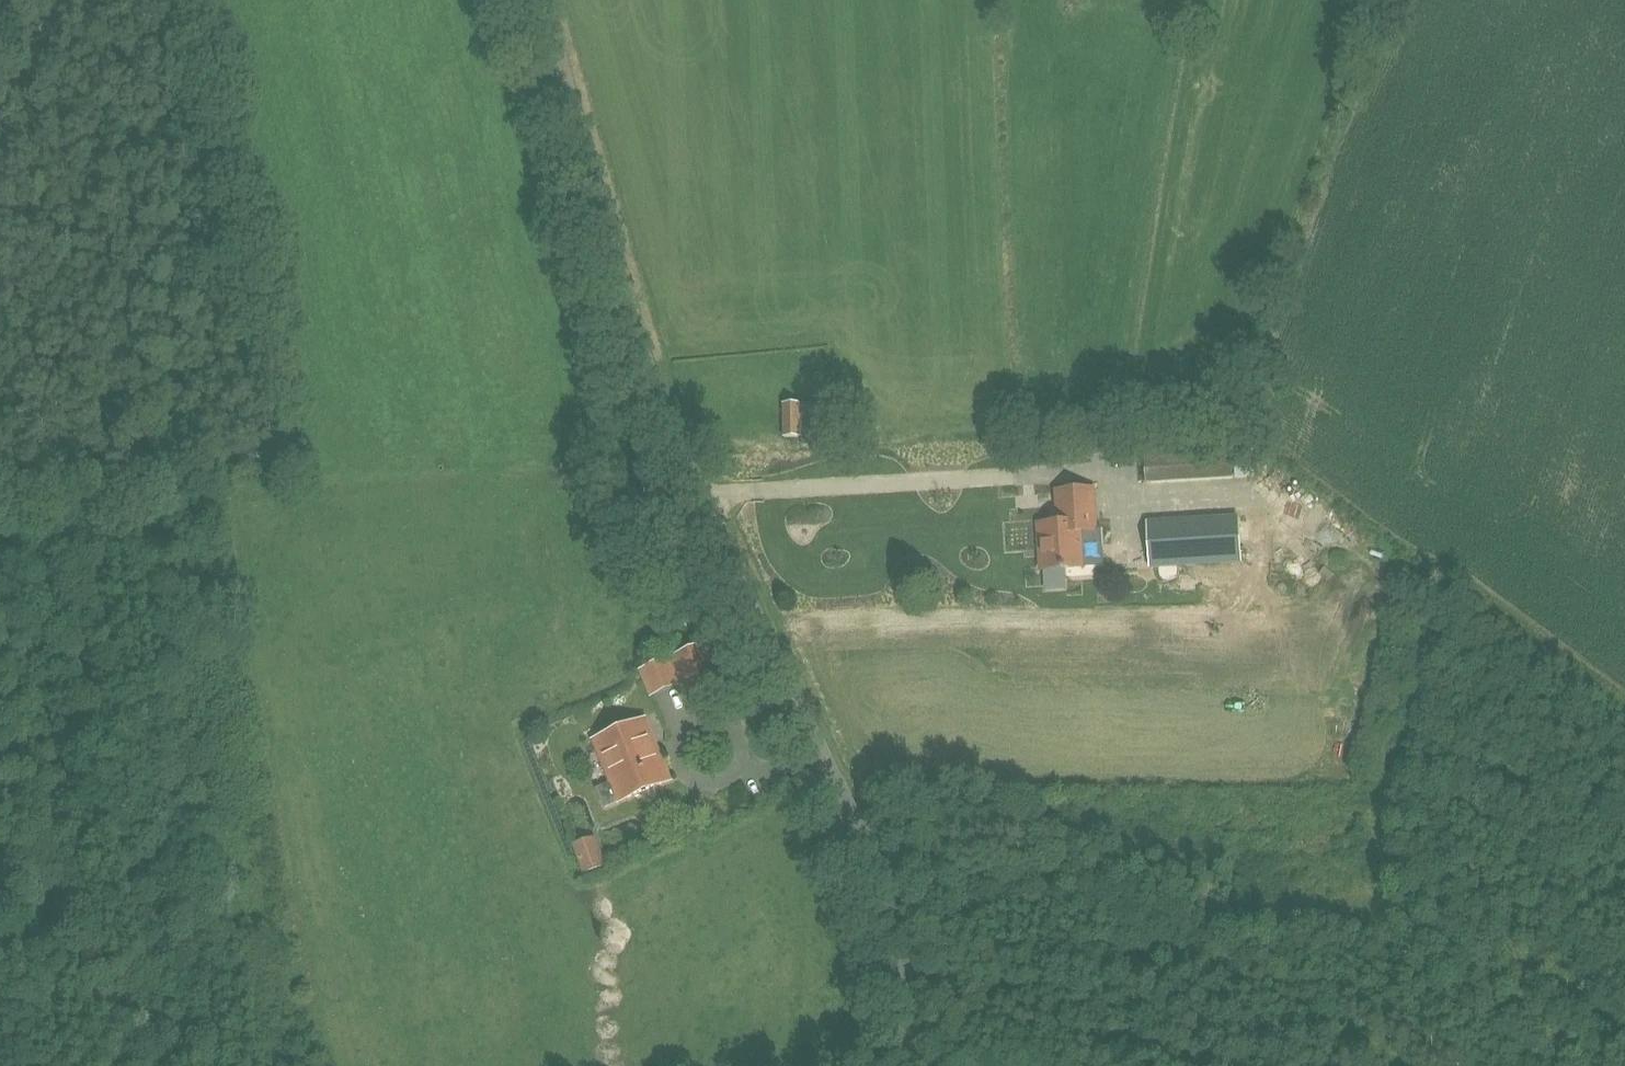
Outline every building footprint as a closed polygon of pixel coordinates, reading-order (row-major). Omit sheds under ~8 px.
[(800,403),(800,404),(782,405),(784,438),(801,437),(802,438),(840,437),(838,402),(800,403)] [(1234,478),(1231,437),(1143,442),(1145,483),(1234,478)] [(1253,446),(1233,447),(1235,478),(1255,477),(1253,446)] [(1084,567),(1083,546),(1102,545),(1101,530),(1095,530),(1093,489),(1059,491),(1061,524),(1039,525),(1042,570),(1084,567)] [(1150,568),(1241,563),(1238,516),(1148,521),(1150,568)] [(727,687),(708,642),(671,657),(690,702),(727,687)] [(670,780),(645,719),(594,740),(620,801),(670,780)] [(595,836),(573,844),(583,874),(606,866),(595,836)]
